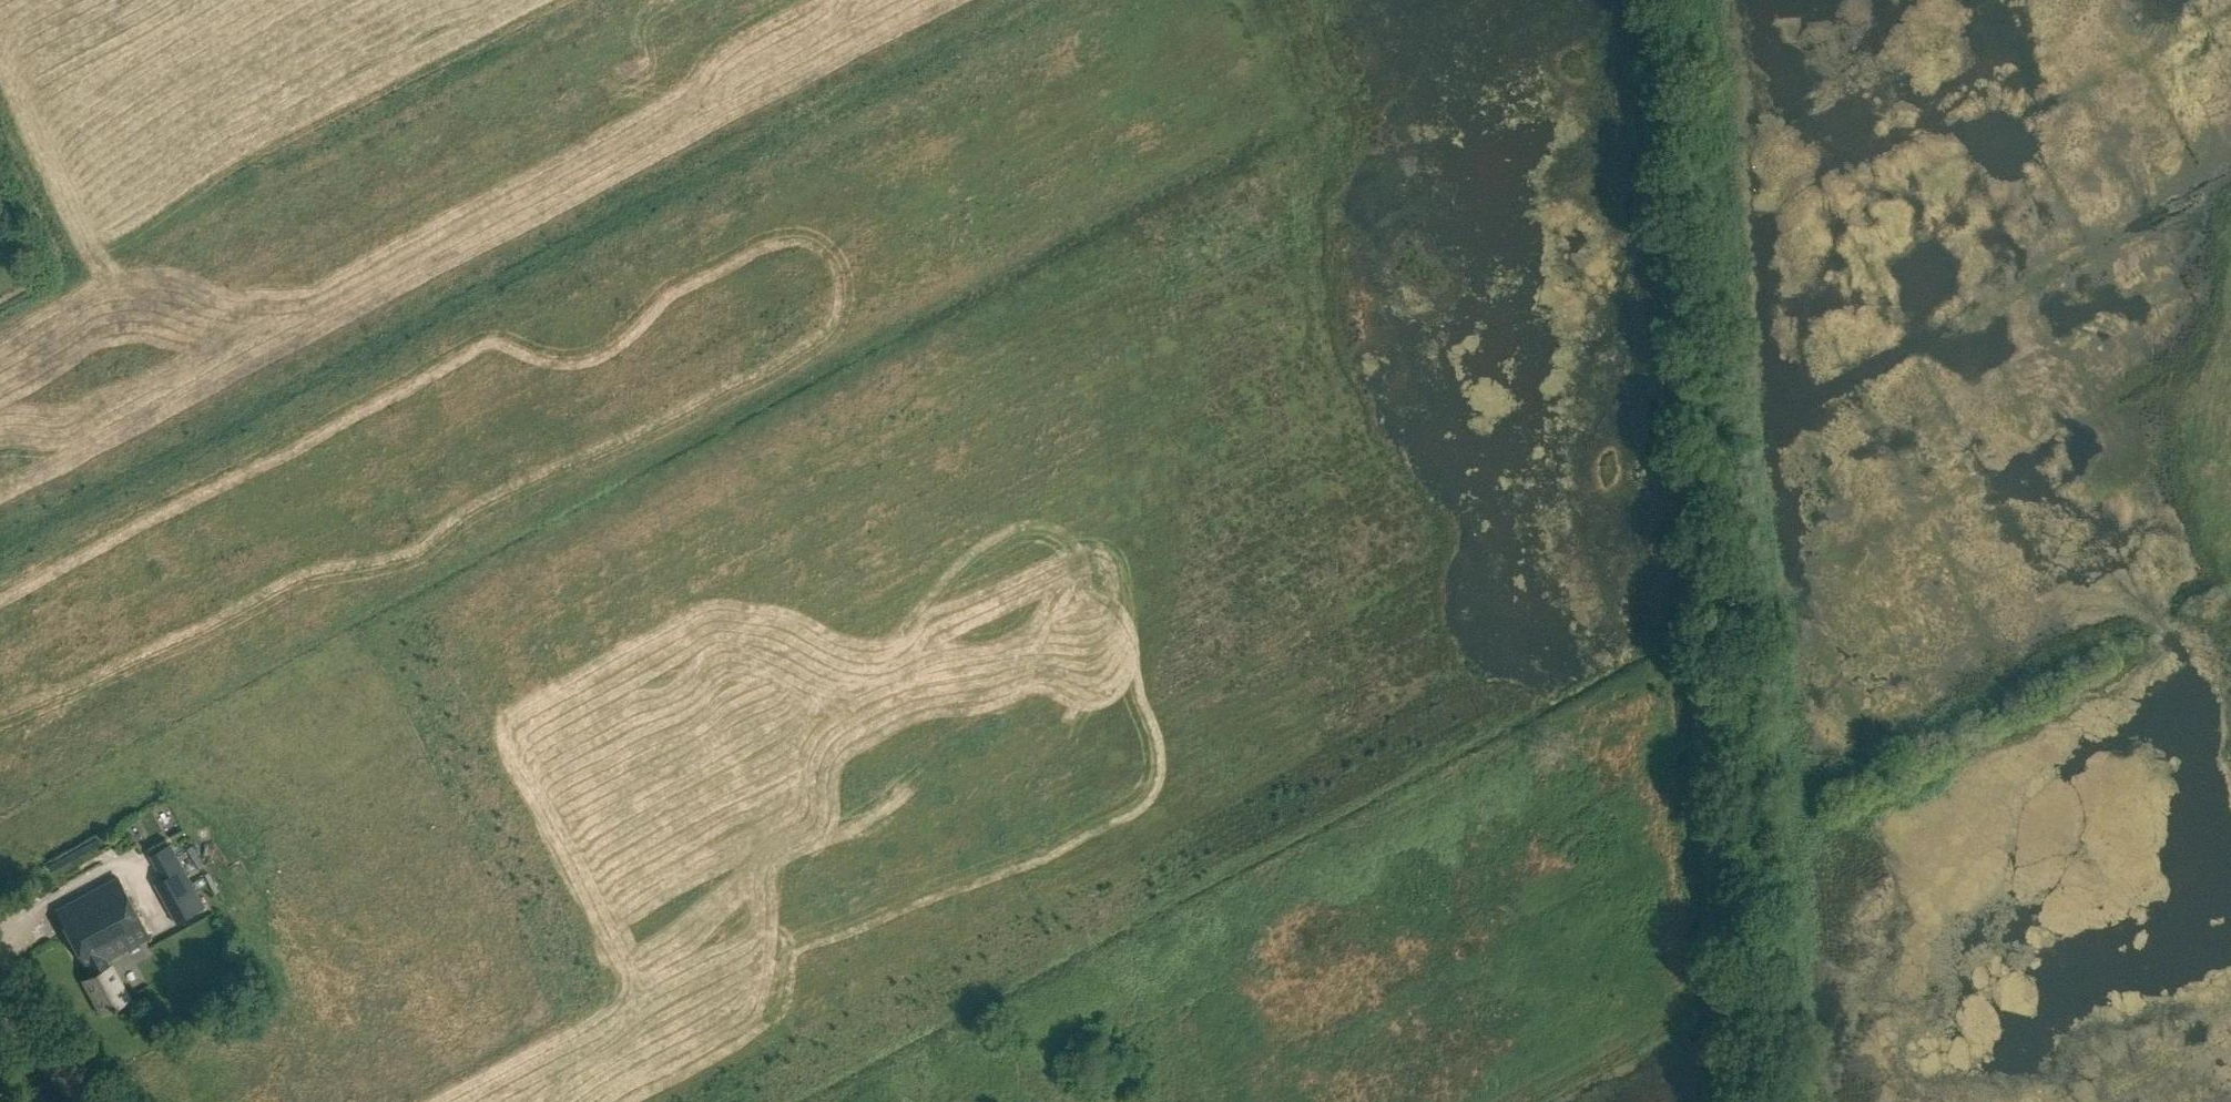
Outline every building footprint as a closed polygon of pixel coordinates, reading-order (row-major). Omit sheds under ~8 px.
[(183,869),(156,884),(177,921),(204,906),(183,869)] [(107,960),(150,938),(118,877),(57,910),(90,970),(91,969),(94,975),(84,981),(102,1014),(114,1008),(114,1009),(118,1007),(118,1006),(130,999),(112,966),(111,966),(107,960)]
